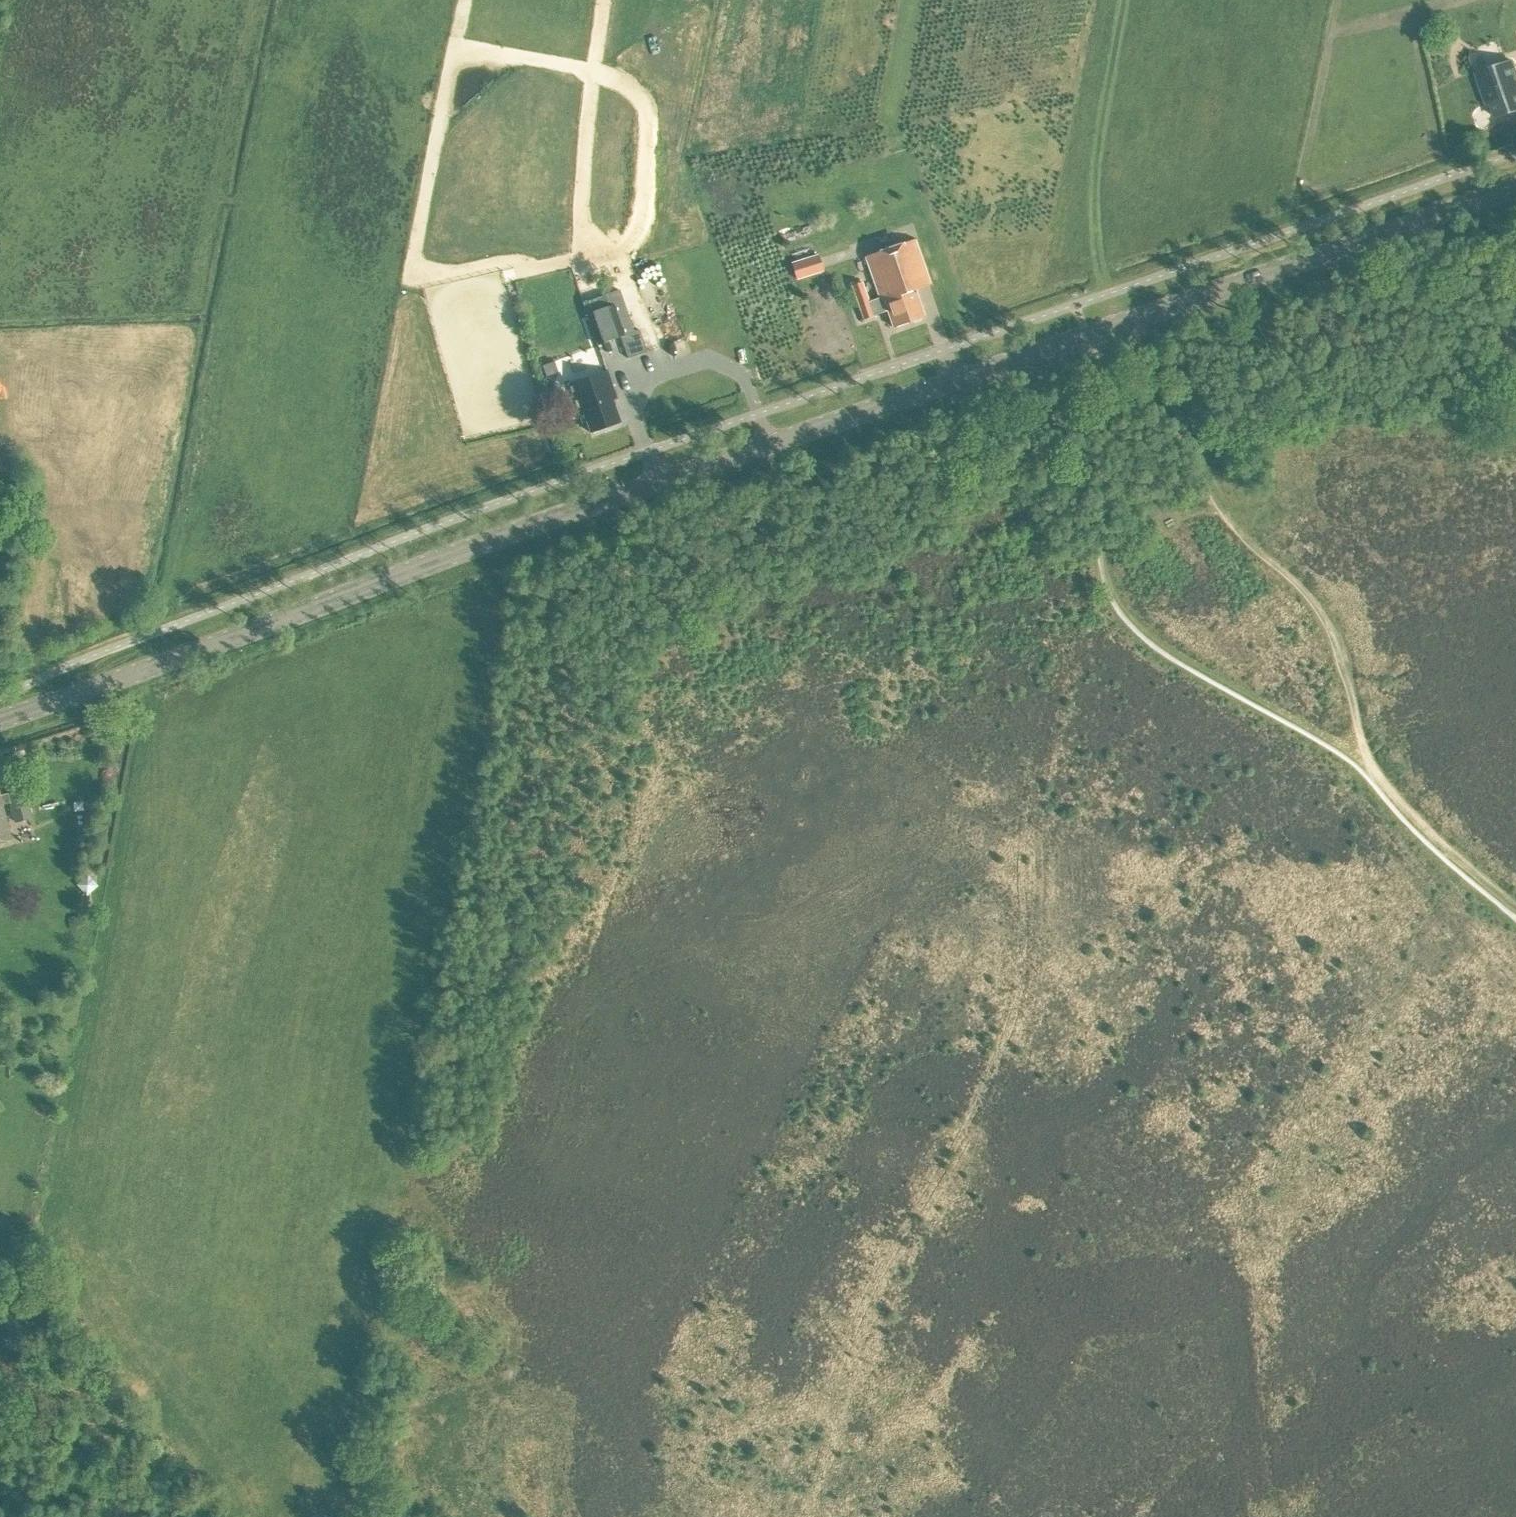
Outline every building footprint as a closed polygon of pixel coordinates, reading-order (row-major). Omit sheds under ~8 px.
[(1514,61),(1477,73),(1487,104),(1491,103),(1496,117),(1515,110),(1515,66),(1514,61)] [(929,284),(913,240),(865,257),(881,302),(869,306),(861,281),(850,285),(862,318),(887,309),(893,327),(922,316),(913,289),(929,284)] [(790,264),(796,281),(823,272),(818,255),(790,264)] [(628,359),(647,352),(639,330),(634,332),(619,290),(582,303),(587,315),(596,343),(609,339),(620,335),(628,359)] [(614,397),(605,371),(569,383),(579,413),(583,412),(590,432),(620,421),(611,398),(614,397)] [(11,837),(3,804),(10,802),(14,821),(29,817),(22,789),(0,795),(0,840),(11,837)]
